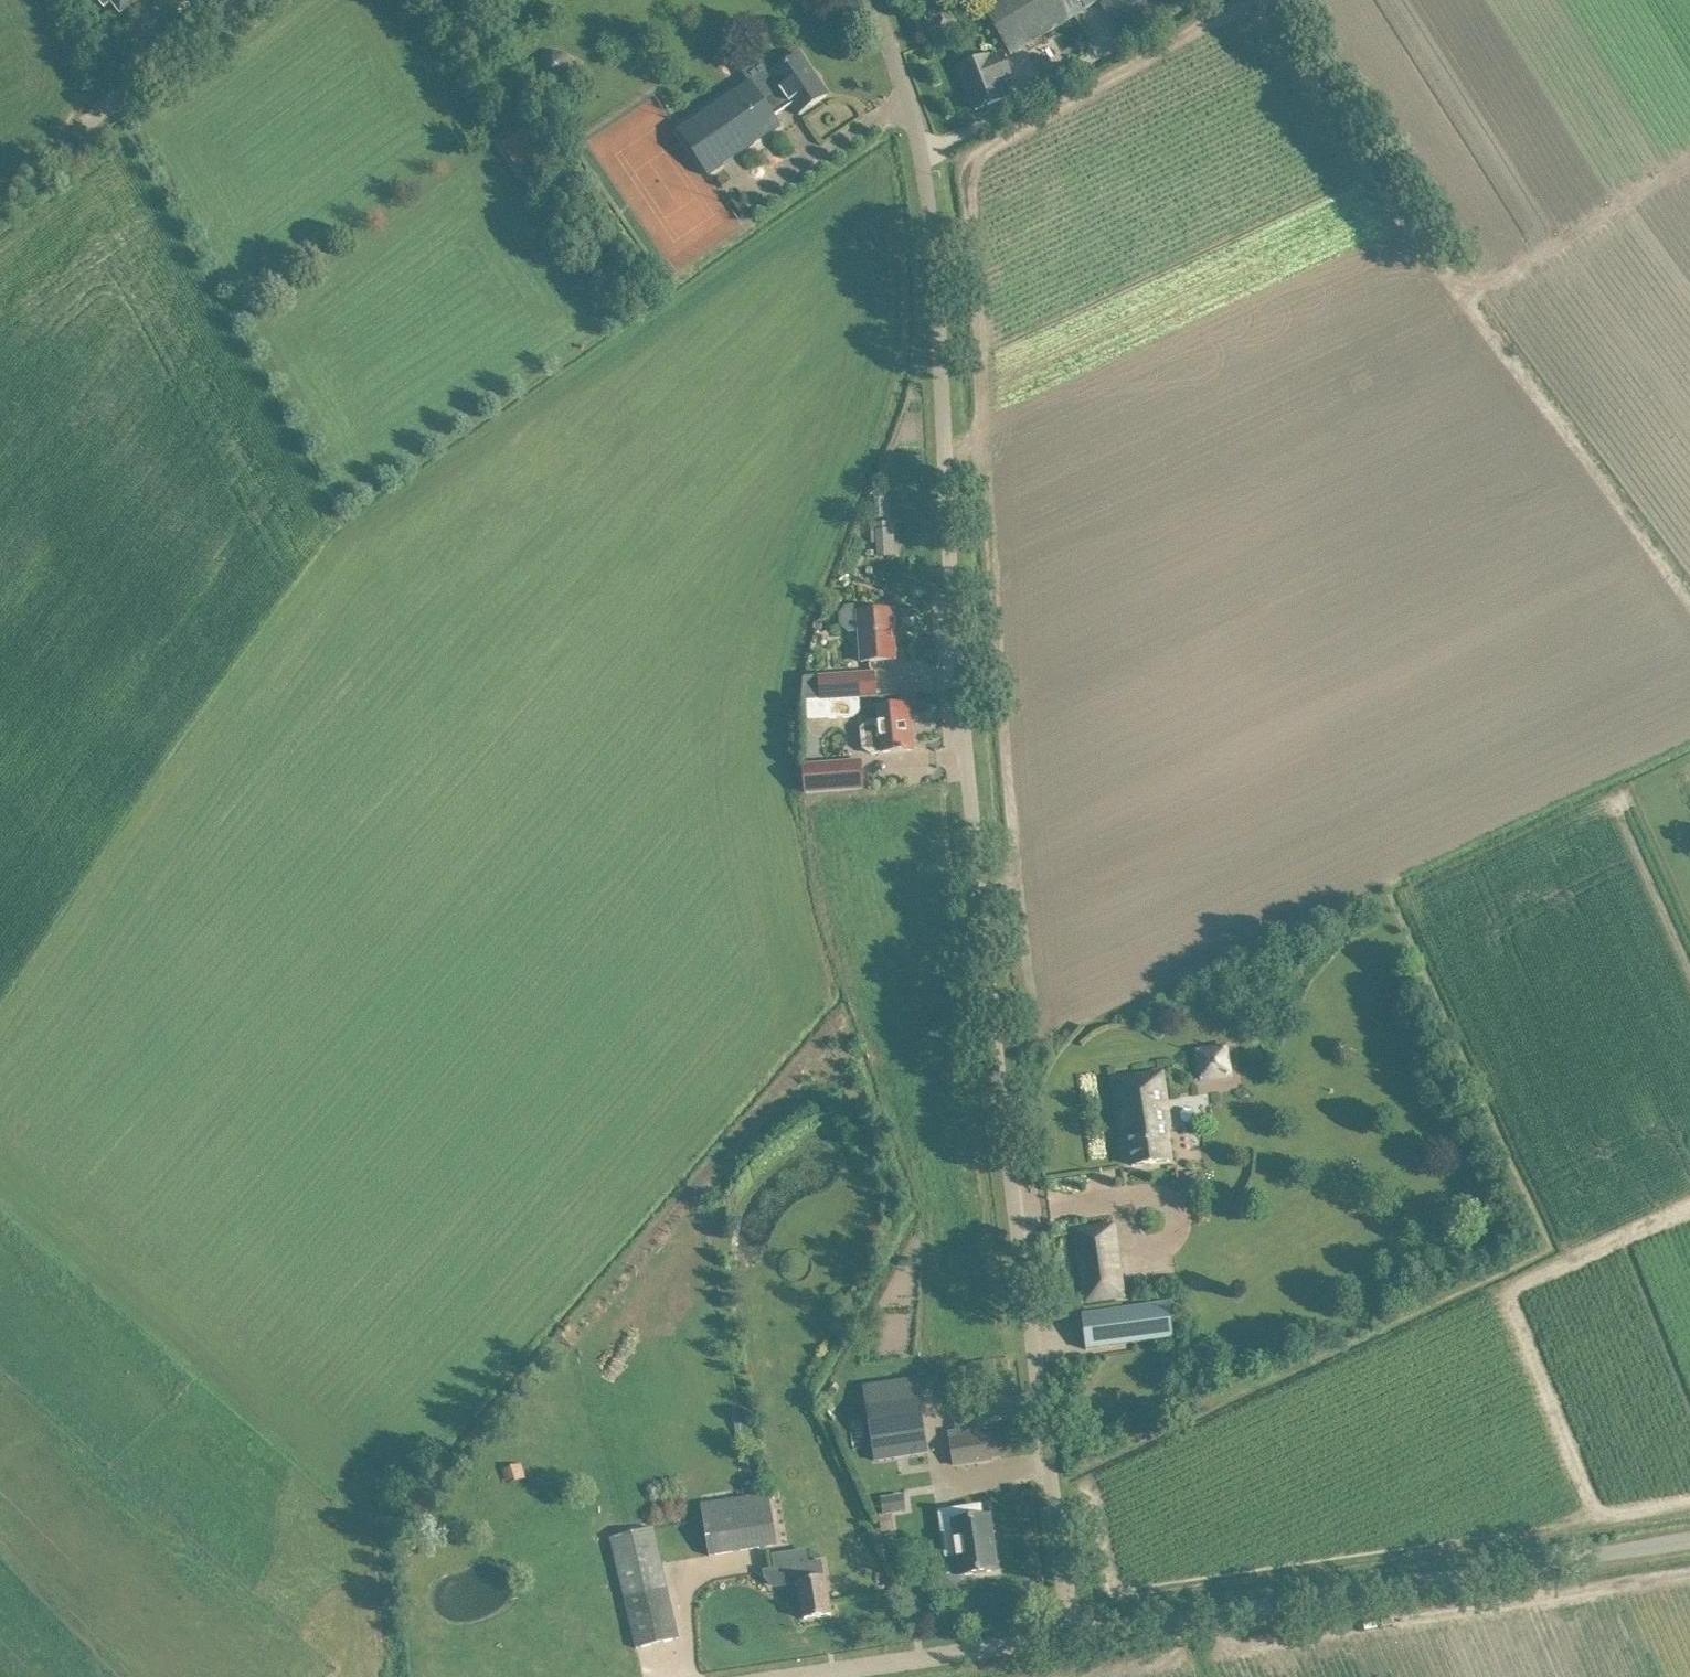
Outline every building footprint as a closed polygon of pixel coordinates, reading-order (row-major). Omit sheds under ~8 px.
[(104,7),(112,1),(117,8),(121,13),(138,0),(99,0),(104,7)] [(1010,53),(1099,0),(979,0),(1010,53)] [(1101,4),(1121,37),(1181,0),(1108,0),(1101,4)] [(976,110),(1006,98),(1000,83),(1012,78),(1002,52),(990,57),(989,55),(959,67),(976,110)] [(774,116),(792,104),(799,115),(827,95),(800,54),(771,74),(760,57),(742,70),(750,82),(751,81),(774,116)] [(751,81),(750,82),(678,132),(707,175),(781,125),(774,116),(751,81)] [(848,608),(840,617),(841,626),(849,632),(859,632),(861,662),(895,659),(892,610),(855,613),(855,608),(848,608)] [(803,678),(802,702),(876,696),(874,673),(819,677),(820,680),(804,681),(805,678),(803,678)] [(863,739),(864,748),(871,754),(879,753),(913,750),(909,705),(877,707),(879,722),(868,723),(869,734),(863,739)] [(861,760),(803,764),(805,794),(863,789),(861,760)] [(1225,1046),(1197,1050),(1201,1078),(1229,1074),(1225,1046)] [(1133,1084),(1117,1086),(1124,1132),(1128,1132),(1133,1166),(1170,1160),(1162,1104),(1166,1103),(1162,1073),(1132,1077),(1133,1084)] [(1087,1300),(1122,1296),(1112,1226),(1077,1231),(1087,1300)] [(1082,1314),(1086,1349),(1174,1338),(1169,1303),(1082,1314)] [(985,1381),(986,1386),(998,1384),(995,1361),(969,1365),(971,1383),(985,1381)] [(916,1378),(864,1387),(875,1460),(927,1452),(916,1378)] [(992,1460),(988,1433),(950,1439),(954,1465),(992,1460)] [(776,1544),(769,1494),(702,1505),(709,1555),(776,1544)] [(961,1575),(998,1570),(990,1516),(982,1517),(980,1506),(951,1510),(955,1535),(944,1536),(947,1556),(958,1555),(961,1575)] [(637,1648),(679,1638),(653,1527),(611,1537),(637,1648)] [(766,1569),(768,1581),(772,1586),(791,1583),(791,1584),(798,1583),(804,1619),(832,1615),(822,1560),(766,1569)]
